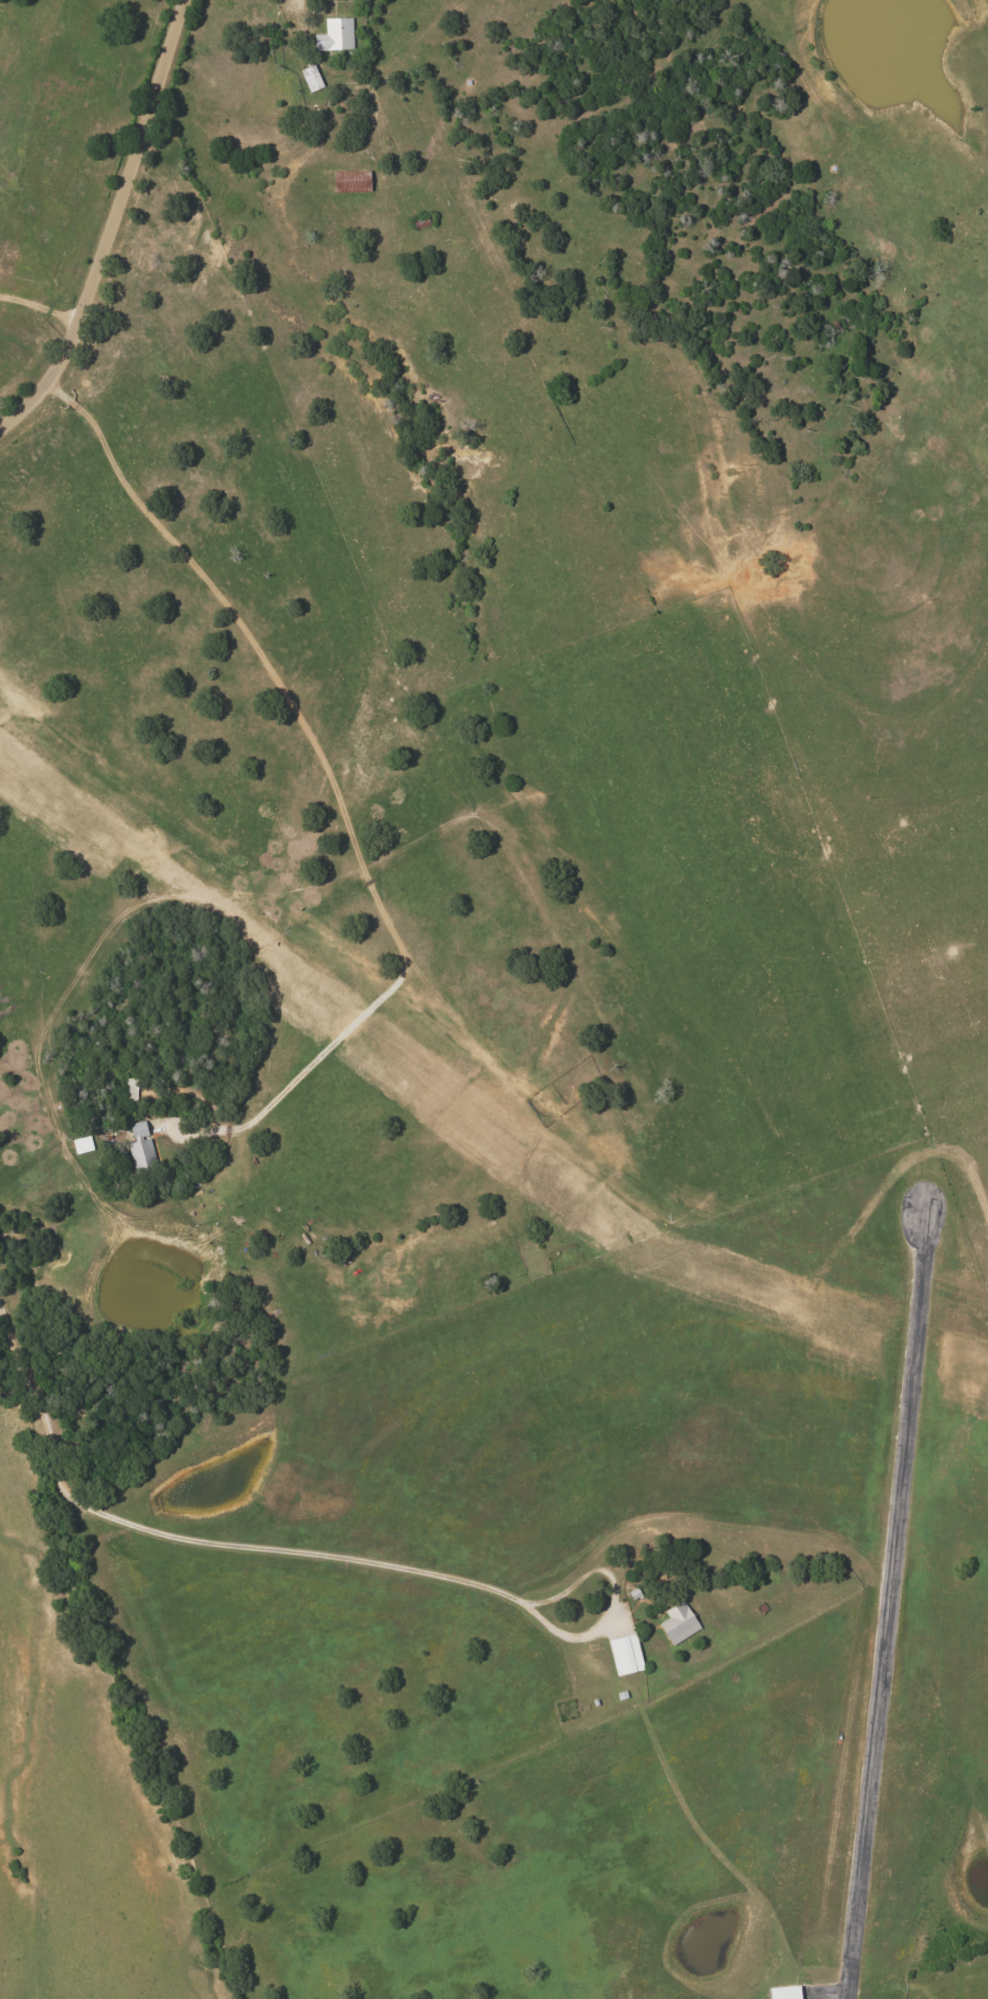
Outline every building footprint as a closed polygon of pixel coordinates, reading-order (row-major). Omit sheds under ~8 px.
[(315,35),(315,51),(354,50),(353,19),(326,19),(326,35),(315,35)] [(333,193),(370,192),(369,172),(332,173),(333,193)] [(93,1149),(90,1136),(72,1141),(76,1154),(93,1149)] [(135,1169),(156,1163),(149,1137),(127,1143),(135,1169)] [(672,1646),(701,1629),(683,1600),(665,1612),(669,1618),(659,1625),(672,1646)] [(608,1641),(617,1677),(644,1670),(635,1634),(608,1641)] [(770,1988),(771,1998),(801,1998),(800,1986),(770,1988)]
